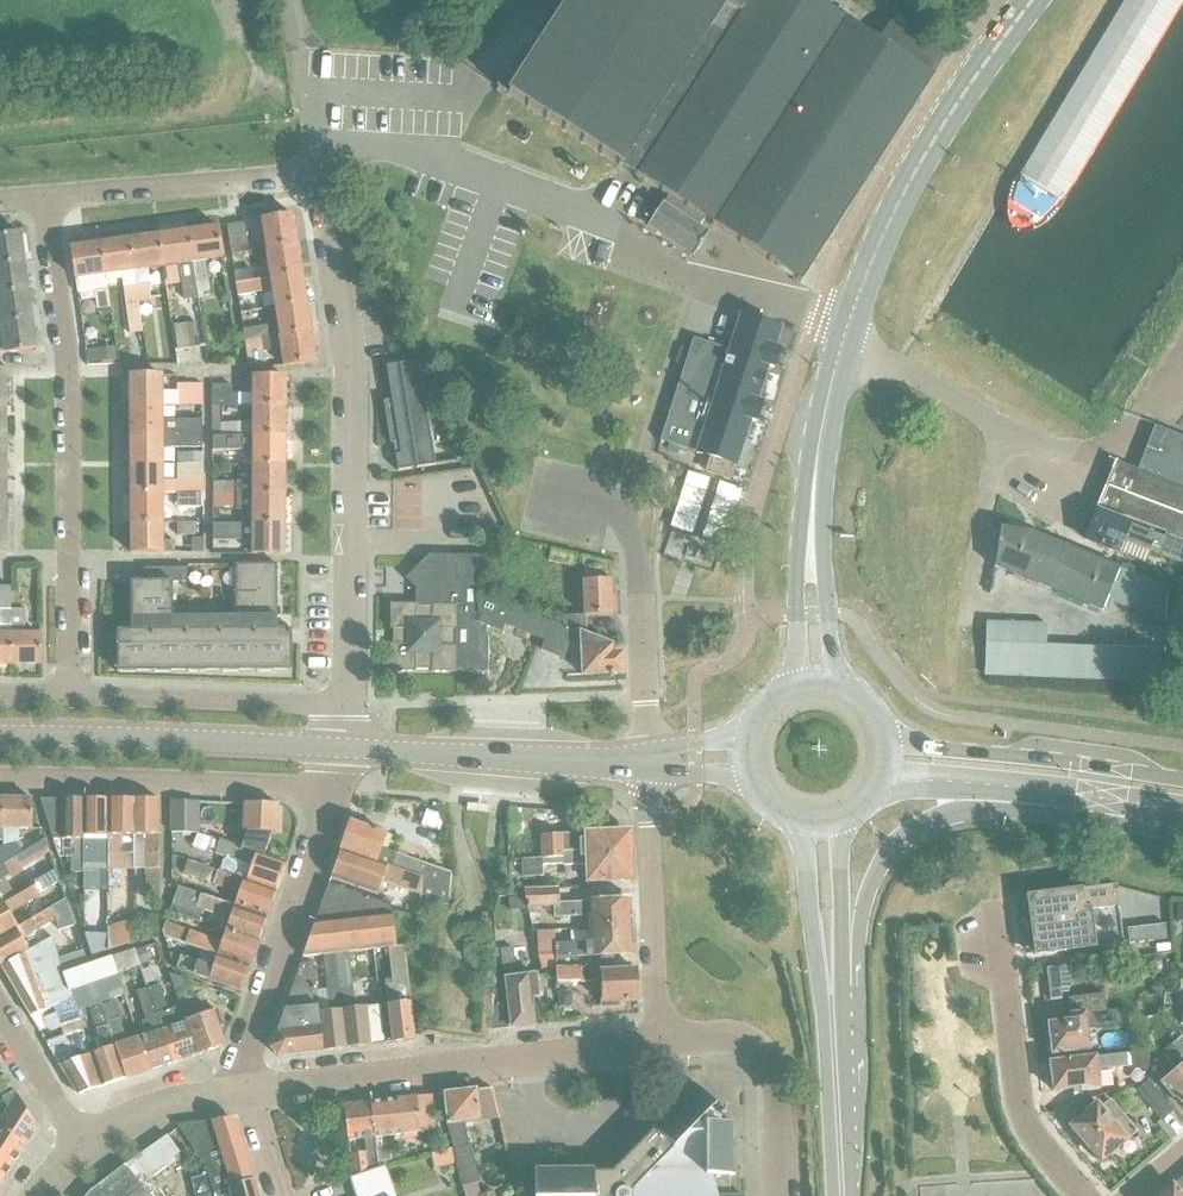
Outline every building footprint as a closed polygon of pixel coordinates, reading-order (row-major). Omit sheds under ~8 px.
[(636,176),(750,0),(569,0),(518,81),(507,74),(498,87),(509,94),(509,95),(620,166),(636,176)] [(665,195),(668,197),(703,220),(723,232),(800,282),(946,56),(891,21),(877,43),(811,0),(750,0),(636,176),(645,182),(638,193),(651,201),(658,191),(665,195)] [(662,204),(648,226),(694,256),(708,234),(698,228),(703,220),(668,197),(663,205),(662,204)] [(260,220),(264,249),(297,244),(293,215),(260,220)] [(226,225),(231,255),(247,252),(243,223),(226,225)] [(217,227),(187,231),(192,263),(222,259),(217,227)] [(198,293),(196,293),(194,277),(187,231),(158,235),(162,267),(179,264),(184,300),(198,298),(198,293)] [(25,261),(21,232),(0,235),(0,265),(25,261)] [(133,271),(162,267),(158,235),(128,239),(133,271)] [(104,275),(133,271),(128,239),(98,243),(104,275)] [(98,243),(71,246),(76,279),(104,275),(98,243)] [(264,249),(269,278),(302,273),(297,244),(264,249)] [(0,265),(0,294),(29,290),(25,261),(0,265)] [(234,268),(236,283),(253,281),(251,266),(234,268)] [(269,278),(274,307),(306,303),(302,273),(269,278)] [(208,275),(194,277),(196,293),(198,293),(210,291),(208,275)] [(253,281),(236,283),(238,295),(271,291),(269,278),(253,281)] [(151,301),(149,283),(136,285),(139,303),(151,301)] [(130,333),(142,331),(139,303),(136,285),(124,286),(126,305),(130,333)] [(110,306),(108,289),(96,290),(96,293),(95,293),(97,308),(110,306)] [(33,318),(29,290),(0,294),(0,322),(33,318)] [(245,342),(311,332),(306,303),(274,307),(276,323),(243,328),(245,342)] [(692,338),(660,441),(696,452),(696,453),(711,457),(705,475),(727,482),(733,464),(736,465),(737,460),(743,462),(749,444),(743,442),(750,420),(756,422),(762,402),(756,401),(767,366),(772,368),(778,348),(773,347),(779,328),(739,315),(729,350),(692,338)] [(0,322),(0,352),(37,347),(33,318),(0,322)] [(174,325),(178,349),(201,346),(197,322),(174,325)] [(283,366),(315,361),(311,332),(245,342),(248,366),(267,366),(265,352),(280,349),(283,366)] [(115,348),(115,346),(85,349),(87,362),(116,360),(115,348)] [(394,443),(398,471),(436,465),(419,361),(386,366),(392,400),(383,401),(390,443),(394,443)] [(127,375),(128,404),(162,404),(162,405),(202,405),(202,384),(177,383),(177,391),(162,391),(162,375),(127,375)] [(252,406),(285,406),(285,376),(252,376),(252,393),(232,393),(232,384),(212,384),(212,406),(252,407),(252,406)] [(128,404),(128,434),(202,433),(202,420),(162,420),(162,405),(162,404),(128,404)] [(212,435),(285,435),(285,406),(252,406),(252,407),(252,422),(237,422),(237,423),(212,423),(212,435)] [(1097,506),(1166,533),(1182,539),(1182,437),(1155,426),(1137,470),(1115,461),(1097,506)] [(203,447),(203,433),(202,433),(128,434),(129,463),(162,463),(162,447),(203,447)] [(252,448),(252,465),(285,465),(285,435),(212,435),(212,448),(252,448)] [(129,463),(129,493),(163,493),(178,493),(202,493),(202,480),(163,480),(162,463),(129,463)] [(285,494),(285,465),(252,465),(252,481),(213,481),(213,494),(285,494)] [(163,493),(129,493),(130,522),(163,522),(163,493)] [(202,494),(202,493),(178,493),(178,507),(202,508),(202,494)] [(252,510),(252,523),(285,523),(285,494),(213,494),(213,518),(219,519),(219,507),(236,508),(237,510),(252,510)] [(1081,538),(1114,551),(1146,563),(1150,552),(1182,565),(1182,539),(1166,533),(1164,537),(1125,522),(1092,510),(1081,538)] [(163,540),(163,522),(130,522),(130,551),(163,552),(175,552),(175,540),(163,540)] [(177,523),(177,535),(195,535),(195,522),(177,523)] [(252,523),(252,524),(213,524),(213,540),(252,540),(252,553),(285,553),(285,523),(252,523)] [(991,567),(1044,589),(1063,545),(1026,529),(998,527),(991,567)] [(1099,611),(1105,596),(1117,567),(1063,545),(1044,589),(1099,611)] [(415,604),(391,604),(391,630),(393,630),(393,645),(391,645),(391,672),(416,672),(416,669),(432,670),(432,672),(457,672),(457,671),(462,671),(462,672),(488,672),(488,633),(487,633),(487,627),(502,633),(505,624),(535,636),(542,618),(478,593),(484,556),(474,556),(463,556),(429,555),(413,571),(416,574),(409,582),(415,589),(415,604)] [(603,561),(582,555),(585,616),(612,615),(610,580),(604,581),(603,561)] [(131,631),(117,631),(117,672),(291,671),(291,629),(277,629),(277,618),(277,564),(235,564),(235,616),(203,616),(173,617),(172,582),(187,582),(187,568),(144,568),(144,582),(130,582),(130,584),(131,619),(131,631)] [(1117,567),(1105,596),(1166,620),(1166,587),(1117,567)] [(12,663),(12,609),(11,609),(10,586),(0,586),(0,663),(12,663)] [(12,609),(12,663),(41,663),(40,633),(25,633),(25,608),(12,609)] [(542,618),(535,636),(545,640),(541,650),(563,660),(569,646),(574,648),(581,647),(582,675),(623,673),(623,653),(611,653),(611,646),(581,634),(542,618)] [(984,675),(1163,682),(1165,649),(1046,644),(1046,627),(985,625),(984,675)] [(11,860),(4,846),(3,800),(0,799),(0,866),(11,860)] [(3,800),(4,846),(11,860),(26,851),(20,840),(20,829),(33,829),(33,800),(3,800)] [(84,869),(85,869),(84,800),(41,800),(55,840),(60,857),(71,857),(71,872),(84,872),(84,869)] [(108,800),(84,800),(85,869),(85,889),(108,889),(108,871),(108,836),(108,800)] [(134,800),(108,800),(108,836),(108,871),(122,870),(122,852),(134,852),(134,836),(134,800)] [(160,800),(134,800),(134,870),(146,870),(147,895),(160,895),(160,800)] [(171,833),(195,834),(198,834),(198,833),(198,802),(171,801),(171,833)] [(243,849),(263,856),(272,833),(278,833),(279,805),(245,804),(243,832),(249,832),(243,849)] [(351,823),(342,849),(423,879),(422,896),(421,903),(448,905),(450,876),(380,851),(386,835),(351,823)] [(580,856),(631,855),(630,836),(626,831),(541,834),(542,852),(552,852),(552,858),(562,857),(562,851),(580,850),(580,856)] [(219,841),(215,853),(226,857),(221,872),(277,893),(288,865),(284,863),(263,856),(243,849),(219,841)] [(383,882),(410,892),(422,896),(423,879),(342,849),(331,880),(378,896),(383,882)] [(552,852),(542,852),(542,857),(523,858),(524,876),(544,876),(543,864),(562,863),(562,865),(587,864),(587,882),(627,881),(632,875),(631,855),(580,856),(580,850),(562,851),(562,857),(552,858),(552,852)] [(14,894),(5,878),(22,868),(16,857),(11,860),(0,866),(0,867),(0,902),(14,894)] [(268,919),(277,893),(221,872),(184,860),(180,872),(239,893),(235,906),(268,919)] [(16,928),(17,927),(8,912),(42,893),(41,892),(60,881),(56,869),(35,881),(35,882),(14,894),(0,902),(0,937),(16,928)] [(226,930),(259,943),(268,919),(235,906),(179,886),(170,912),(199,922),(203,910),(230,920),(226,930)] [(396,947),(396,945),(392,917),(391,907),(329,886),(303,959),(323,956),(323,955),(336,954),(336,955),(391,948),(396,947)] [(1031,953),(1035,952),(1035,954),(1123,943),(1116,886),(1028,897),(1033,937),(1029,938),(1031,953)] [(558,889),(523,890),(527,907),(553,906),(554,917),(591,916),(591,929),(635,927),(634,911),(630,911),(629,900),(559,903),(558,889)] [(392,917),(396,945),(405,944),(405,946),(417,945),(421,903),(422,896),(410,892),(408,915),(392,917)] [(0,937),(0,966),(1,968),(29,951),(22,939),(49,923),(48,921),(56,917),(60,930),(75,925),(66,898),(43,912),(17,927),(16,928),(0,937)] [(217,955),(250,967),(259,943),(226,930),(222,942),(166,922),(163,932),(165,937),(203,950),(217,955)] [(108,932),(108,951),(133,943),(133,924),(108,932)] [(556,957),(556,968),(578,967),(577,956),(631,954),(631,942),(635,942),(635,927),(591,929),(592,942),(555,943),(556,957)] [(64,975),(64,973),(52,938),(29,951),(1,968),(16,991),(64,975)] [(389,1005),(381,1006),(386,1043),(393,1043),(417,1040),(405,946),(405,944),(396,945),(396,947),(391,948),(394,985),(386,986),(389,1005)] [(497,1005),(492,1006),(488,1031),(534,1026),(531,997),(538,996),(535,974),(511,978),(510,970),(512,970),(515,966),(513,949),(500,950),(504,983),(497,984),(497,1005)] [(135,950),(111,957),(117,973),(140,965),(135,950)] [(181,956),(177,969),(209,980),(241,991),(250,967),(217,955),(203,950),(199,962),(181,956)] [(181,956),(168,952),(175,969),(240,992),(241,992),(241,991),(209,980),(177,969),(181,956)] [(339,972),(338,972),(336,955),(336,954),(323,955),(323,956),(330,1012),(320,1014),(324,1051),(348,1048),(339,972)] [(111,957),(88,965),(94,983),(118,975),(117,973),(111,957)] [(1074,962),(1031,962),(1032,992),(1074,992),(1074,962)] [(64,975),(16,991),(30,1016),(44,1011),(44,1010),(73,1000),(69,987),(92,979),(87,965),(64,973),(64,975)] [(324,1051),(320,1014),(314,965),(301,965),(271,1048),(278,1057),(324,1051)] [(617,971),(617,965),(578,967),(556,968),(556,983),(596,981),(596,979),(600,979),(601,1006),(618,1006),(618,1000),(633,1000),(638,997),(636,970),(617,971)] [(339,972),(348,1048),(386,1043),(381,1006),(355,1009),(351,971),(339,972)] [(182,978),(170,974),(180,1006),(197,1056),(222,1047),(224,1041),(219,1027),(222,1026),(217,1011),(195,1018),(191,1006),(197,1005),(192,991),(187,993),(182,978)] [(1181,981),(1179,993),(1164,991),(1163,1002),(1182,1005),(1182,981),(1181,981)] [(160,984),(147,988),(161,1028),(173,1064),(197,1056),(180,1006),(169,1010),(160,984)] [(220,992),(216,990),(207,987),(204,998),(217,1003),(220,992)] [(102,1088),(126,1080),(95,988),(84,992),(103,1051),(91,1055),(102,1088)] [(102,1005),(96,988),(95,988),(126,1080),(149,1072),(138,1039),(126,1043),(112,1002),(102,1005)] [(147,989),(137,992),(151,1034),(138,1039),(150,1072),(173,1064),(161,1028),(147,988),(147,989)] [(1131,993),(1134,1014),(1162,1010),(1159,990),(1131,993)] [(1071,1021),(1049,1023),(1053,1054),(1089,1049),(1087,1029),(1113,1026),(1128,1025),(1126,1009),(1112,1011),(1111,1010),(1106,1010),(1104,998),(1099,995),(1068,999),(1070,1015),(1071,1021)] [(102,1088),(91,1055),(75,1007),(67,1009),(68,1015),(62,1017),(68,1035),(46,1042),(77,1096),(102,1088)] [(1172,1046),(1162,1054),(1177,1071),(1162,1084),(1174,1098),(1178,1098),(1182,1104),(1182,1038),(1182,1037),(1172,1046)] [(1149,1050),(1130,1053),(1133,1069),(1152,1066),(1149,1050)] [(1127,1053),(1050,1063),(1053,1091),(1080,1088),(1081,1091),(1100,1089),(1098,1069),(1129,1066),(1127,1053)] [(0,1078),(0,1093),(11,1086),(5,1075),(0,1078)] [(1137,1090),(1161,1121),(1173,1111),(1149,1080),(1137,1090)] [(447,1126),(458,1169),(464,1188),(481,1183),(475,1164),(463,1123),(481,1120),(481,1121),(499,1119),(494,1097),(491,1088),(445,1094),(448,1126),(447,1126)] [(25,1145),(36,1129),(16,1095),(14,1090),(2,1096),(8,1108),(0,1120),(0,1128),(25,1145)] [(605,1157),(607,1171),(606,1171),(609,1195),(728,1195),(728,1152),(722,1152),(722,1129),(738,1129),(738,1091),(678,1098),(679,1128),(654,1128),(654,1126),(651,1126),(654,1152),(605,1157)] [(431,1095),(396,1099),(401,1136),(421,1133),(421,1132),(435,1130),(431,1095)] [(350,1154),(352,1177),(385,1166),(393,1164),(390,1146),(402,1145),(401,1136),(396,1099),(344,1106),(349,1140),(365,1138),(366,1152),(350,1154)] [(1073,1128),(1102,1161),(1137,1131),(1111,1100),(1101,1109),(1099,1106),(1073,1128)] [(212,1122),(178,1126),(179,1127),(207,1168),(214,1193),(229,1188),(231,1187),(232,1187),(254,1180),(235,1119),(212,1122)] [(509,1120),(502,1122),(504,1131),(511,1129),(518,1128),(515,1119),(509,1120)] [(11,1166),(25,1145),(0,1128),(0,1158),(11,1166)] [(511,1129),(504,1131),(506,1140),(514,1138),(520,1136),(518,1128),(511,1129)] [(175,1164),(170,1156),(178,1150),(168,1135),(125,1165),(142,1187),(175,1164)] [(514,1138),(506,1140),(508,1149),(516,1147),(522,1145),(520,1136),(514,1138)] [(516,1147),(508,1149),(510,1158),(517,1156),(524,1154),(522,1145),(516,1147)] [(517,1156),(510,1158),(513,1166),(521,1164),(526,1163),(524,1154),(517,1156)] [(11,1166),(0,1158),(0,1183),(11,1166)] [(521,1164),(513,1166),(515,1175),(523,1173),(529,1172),(526,1163),(521,1164)] [(142,1187),(125,1165),(90,1192),(86,1195),(149,1195),(142,1187)] [(356,1195),(395,1195),(385,1166),(352,1177),(350,1178),(356,1195)] [(523,1173),(515,1175),(517,1184),(525,1182),(531,1181),(529,1172),(523,1173)] [(1163,1195),(1182,1195),(1182,1179),(1163,1195)] [(254,1180),(232,1187),(231,1187),(229,1188),(214,1193),(215,1195),(259,1195),(254,1180)] [(525,1182),(517,1184),(519,1193),(526,1191),(533,1189),(531,1181),(525,1182)]
